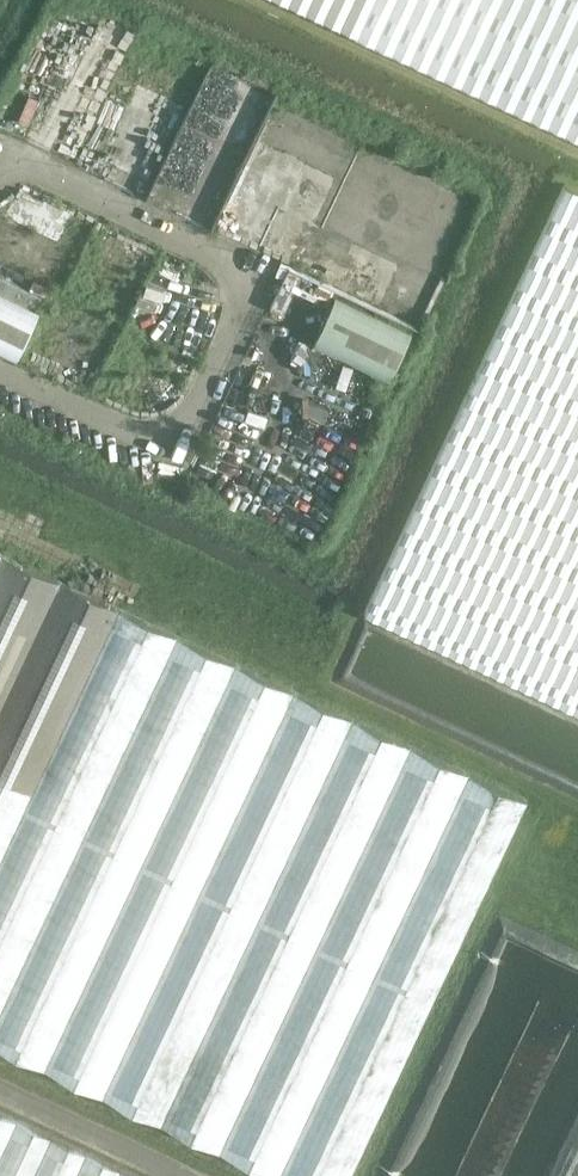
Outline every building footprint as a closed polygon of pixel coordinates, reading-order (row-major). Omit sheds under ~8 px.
[(97,26),(49,3),(18,68),(66,91),(97,26)] [(9,212),(61,237),(77,205),(24,180),(9,212)] [(564,184),(363,613),(577,712),(577,190),(564,184)] [(16,357),(39,310),(0,291),(0,349),(16,357)] [(412,331),(335,294),(313,341),(309,340),(297,366),(309,372),(322,346),(389,378),(412,331)] [(105,600),(114,583),(41,549),(33,566),(0,551),(0,1045),(278,1175),(349,1175),(527,798),(105,600)] [(451,1079),(530,1088),(529,1097),(509,1095),(510,1088),(495,1100),(488,1100),(487,1109),(511,1112),(509,1125),(507,1146),(532,1175),(571,1175),(576,1132),(570,1132),(571,1120),(577,1114),(577,1104),(562,1102),(577,1089),(577,1061),(570,1060),(575,1015),(559,1013),(574,1001),(567,979),(577,975),(577,972),(513,965),(509,997),(495,980),(503,1007),(485,1022),(461,992),(451,1079)] [(0,1111),(0,1175),(139,1175),(0,1111)]
